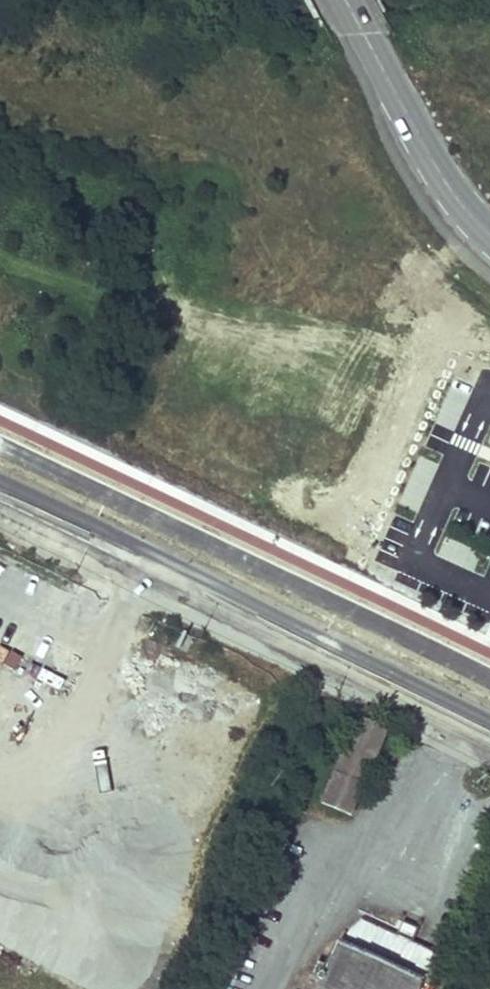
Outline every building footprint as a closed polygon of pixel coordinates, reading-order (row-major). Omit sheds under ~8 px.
[(361,713),(320,803),(351,817),(392,727),(361,713)] [(422,979),(342,942),(330,968),(317,962),(305,988),(417,988),(422,979)]
